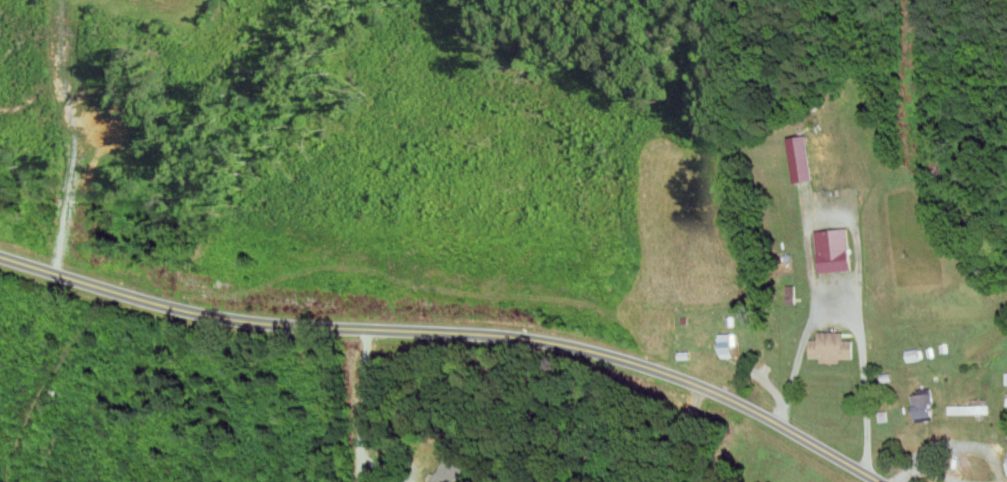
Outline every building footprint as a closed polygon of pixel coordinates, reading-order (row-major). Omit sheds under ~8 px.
[(791,138),(798,182),(816,179),(810,135),(791,138)] [(818,230),(822,272),(854,269),(850,227),(818,230)] [(812,339),(812,358),(823,358),(823,361),(841,361),(841,358),(856,358),(856,340),(846,340),(846,332),(821,331),(821,339),(812,339)] [(722,334),(723,356),(737,356),(736,345),(739,345),(738,333),(722,334)] [(941,344),(942,352),(951,351),(950,343),(941,344)] [(909,350),(911,361),(923,359),(921,348),(909,350)] [(883,374),(884,381),(894,379),(893,372),(883,374)] [(914,395),(917,418),(936,415),(933,393),(914,395)] [(950,405),(950,413),(991,413),(991,405),(950,405)] [(880,411),(881,421),(890,420),(889,410),(880,411)] [(463,468),(448,458),(431,481),(454,481),(463,468)]
